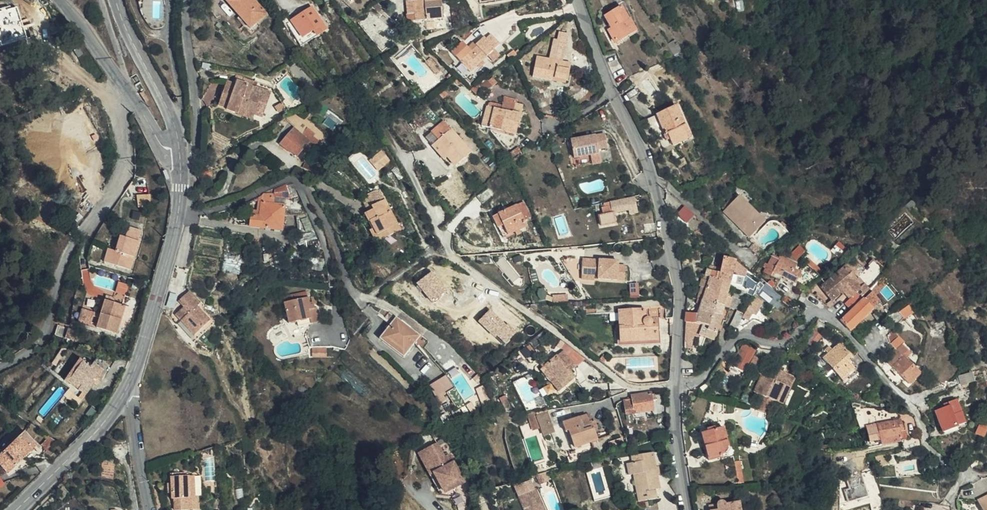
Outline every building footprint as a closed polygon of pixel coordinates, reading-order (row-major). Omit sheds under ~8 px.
[(266,14),(255,0),(229,0),(228,1),(250,27),(266,14)] [(437,20),(436,0),(426,0),(426,3),(406,3),(407,22),(437,20)] [(318,35),(328,29),(313,5),(292,18),(302,35),(313,28),(318,35)] [(619,45),(637,34),(622,9),(606,19),(614,33),(612,34),(619,45)] [(292,18),(287,21),(303,45),(307,43),(302,35),(292,18)] [(554,57),(558,22),(543,33),(541,55),(554,57)] [(302,35),(307,43),(318,35),(313,28),(302,35)] [(458,60),(468,72),(469,70),(480,60),(485,55),(492,49),(500,43),(490,33),(485,38),(483,35),(473,44),(475,46),(466,54),(458,60)] [(466,54),(475,46),(473,44),(472,42),(463,50),(465,53),(466,54)] [(492,49),(485,55),(491,61),(498,56),(492,49)] [(505,55),(509,59),(515,54),(518,52),(516,50),(513,52),(512,50),(505,55)] [(458,60),(466,54),(465,53),(452,64),(468,82),(475,76),(469,70),(468,72),(458,60)] [(568,59),(554,57),(541,55),(531,53),(528,77),(551,81),(552,75),(566,77),(568,59)] [(483,63),(480,60),(469,70),(475,76),(474,71),(483,63)] [(215,104),(220,105),(222,100),(242,105),(247,83),(242,82),(242,77),(222,73),(221,77),(211,74),(207,99),(215,100),(215,104)] [(222,100),(220,105),(247,110),(254,80),(242,77),(242,82),(247,83),(242,105),(222,100)] [(446,98),(440,93),(433,99),(440,105),(446,98)] [(491,131),(516,137),(520,113),(510,111),(509,114),(485,109),(481,129),(491,131)] [(664,153),(693,144),(684,111),(652,121),(659,136),(664,153)] [(277,136),(293,148),(310,125),(302,119),(296,128),(287,122),(277,136)] [(443,154),(439,158),(445,164),(450,160),(456,167),(472,151),(442,124),(428,139),(434,145),(443,154)] [(519,137),(516,137),(491,131),(490,136),(507,148),(512,149),(517,146),(519,137)] [(605,146),(602,131),(568,137),(571,156),(596,152),(595,148),(605,146)] [(430,150),(439,158),(443,154),(434,145),(430,150)] [(383,166),(391,160),(382,149),(374,156),(383,166)] [(368,182),(380,174),(362,150),(351,158),(368,182)] [(379,170),(383,166),(374,156),(369,159),(379,170)] [(204,165),(192,168),(195,174),(205,171),(204,165)] [(361,188),(365,200),(370,199),(368,195),(384,190),(381,182),(361,188)] [(368,212),(372,221),(377,223),(395,217),(384,190),(368,195),(370,199),(365,200),(360,203),(364,213),(368,212)] [(634,195),(633,191),(632,191),(603,200),(604,205),(601,206),(602,208),(597,210),(601,220),(613,217),(610,208),(626,202),(625,198),(634,195)] [(149,193),(136,194),(137,207),(150,206),(149,193)] [(637,205),(634,195),(625,198),(626,202),(628,208),(637,205)] [(744,233),(758,217),(736,199),(723,214),(744,233)] [(279,216),(281,205),(276,204),(275,207),(251,203),(251,206),(241,204),(238,219),(244,220),(244,225),(273,230),(276,216),(279,216)] [(493,215),(504,238),(526,226),(515,204),(493,215)] [(291,207),(281,205),(279,216),(292,219),(291,233),(304,236),(301,216),(295,215),(291,207)] [(500,240),(504,238),(493,215),(488,217),(500,240)] [(656,227),(654,215),(643,217),(645,229),(656,227)] [(377,223),(372,221),(365,223),(369,234),(398,225),(395,217),(377,223)] [(763,222),(758,217),(744,233),(750,238),(763,222)] [(106,258),(130,264),(137,227),(125,226),(124,233),(118,232),(115,247),(108,247),(106,258)] [(794,247),(790,252),(796,258),(801,253),(794,247)] [(729,274),(735,254),(721,251),(715,271),(729,274)] [(568,268),(581,268),(589,269),(589,274),(613,276),(615,261),(605,260),(605,257),(570,253),(568,268)] [(774,254),(766,271),(773,275),(775,271),(796,281),(801,271),(795,268),(798,262),(781,253),(780,257),(774,254)] [(822,275),(825,273),(809,259),(806,263),(813,269),(811,271),(817,276),(820,273),(822,275)] [(815,281),(822,275),(820,273),(817,276),(811,271),(813,269),(806,263),(805,265),(803,270),(815,281)] [(861,280),(846,264),(822,285),(834,299),(845,289),(852,297),(855,294),(860,300),(872,290),(867,284),(863,287),(858,282),(861,280)] [(87,295),(95,293),(89,268),(81,270),(87,295)] [(120,287),(124,272),(109,268),(106,283),(120,287)] [(714,275),(715,271),(706,268),(700,294),(711,297),(721,299),(727,280),(728,278),(714,275)] [(886,277),(872,289),(877,294),(890,282),(886,277)] [(85,306),(81,318),(101,323),(107,295),(108,288),(99,286),(94,308),(85,306)] [(877,294),(872,289),(872,290),(860,300),(855,294),(852,297),(848,301),(855,309),(844,319),(851,328),(882,300),(877,294)] [(189,290),(178,299),(185,306),(191,312),(183,319),(196,333),(211,320),(197,304),(200,302),(189,290)] [(697,306),(685,305),(684,350),(691,350),(692,331),(696,331),(698,321),(698,315),(707,316),(711,297),(700,294),(697,306)] [(107,295),(101,323),(111,326),(113,314),(115,314),(119,299),(107,295)] [(752,320),(764,301),(756,296),(744,315),(752,320)] [(312,304),(310,297),(286,302),(291,322),(299,320),(300,325),(313,322),(321,320),(318,306),(316,307),(315,303),(312,304)] [(72,316),(81,318),(85,306),(75,304),(72,316)] [(621,336),(654,334),(653,314),(662,313),(661,304),(620,306),(621,336)] [(906,317),(914,311),(910,305),(901,311),(906,317)] [(191,312),(185,306),(177,312),(183,319),(191,312)] [(716,318),(707,316),(698,315),(698,321),(714,325),(716,318)] [(409,353),(422,335),(397,316),(384,333),(409,353)] [(49,330),(71,334),(74,323),(52,318),(49,330)] [(698,321),(696,331),(711,333),(714,325),(698,321)] [(814,346),(822,335),(815,330),(807,341),(814,346)] [(405,357),(409,353),(384,333),(380,337),(405,357)] [(523,345),(530,339),(526,335),(519,340),(523,345)] [(757,349),(746,343),(735,364),(747,370),(757,349)] [(841,343),(834,348),(829,352),(824,357),(843,379),(856,368),(849,360),(853,357),(841,343)] [(922,372),(906,354),(911,350),(905,343),(888,359),(910,383),(922,372)] [(558,355),(571,371),(577,365),(564,349),(558,355)] [(576,378),(571,371),(558,355),(541,369),(559,391),(576,378)] [(76,387),(85,393),(104,369),(94,361),(91,365),(81,357),(69,373),(80,382),(76,387)] [(788,386),(790,386),(794,374),(773,367),(769,378),(762,376),(756,391),(772,397),(781,384),(788,386)] [(975,381),(973,372),(960,375),(962,384),(975,381)] [(65,379),(76,387),(80,382),(69,373),(65,379)] [(459,400),(446,376),(429,386),(440,406),(446,403),(443,396),(447,394),(453,404),(459,400)] [(781,384),(772,397),(783,401),(788,386),(781,384)] [(654,409),(651,392),(646,392),(640,393),(625,400),(628,412),(654,409)] [(957,423),(965,420),(957,398),(949,401),(951,405),(936,410),(944,432),(958,427),(957,423)] [(866,407),(853,402),(862,427),(868,426),(871,439),(881,437),(883,445),(902,442),(900,430),(904,430),(903,420),(901,420),(900,412),(897,412),(882,410),(866,407)] [(554,433),(548,408),(539,410),(543,427),(545,435),(554,433)] [(543,427),(539,410),(531,412),(535,429),(543,427)] [(589,413),(564,420),(567,429),(569,429),(575,445),(589,441),(592,441),(599,439),(593,419),(591,420),(589,413)] [(981,420),(976,434),(985,438),(986,434),(986,418),(984,421),(981,420)] [(731,452),(724,428),(717,429),(717,427),(709,429),(710,431),(702,433),(710,461),(721,457),(721,455),(731,452)] [(10,473),(37,444),(32,439),(23,430),(20,433),(0,453),(0,464),(10,473)] [(424,431),(405,439),(411,455),(416,452),(420,460),(429,480),(448,471),(444,462),(441,463),(439,459),(442,457),(435,443),(431,445),(424,431)] [(47,452),(59,441),(51,435),(40,445),(47,452)] [(599,439),(592,441),(594,449),(597,453),(610,449),(608,443),(612,435),(599,439)] [(575,448),(569,450),(572,462),(582,459),(578,447),(575,448)] [(633,490),(635,500),(655,495),(653,486),(657,485),(647,448),(640,450),(642,455),(628,458),(624,459),(627,468),(633,467),(639,488),(633,490)] [(642,455),(640,450),(627,453),(628,458),(642,455)] [(420,460),(416,452),(411,455),(415,463),(420,460)] [(737,473),(733,452),(727,453),(731,474),(737,473)] [(887,454),(877,457),(879,467),(889,464),(887,454)] [(115,477),(115,459),(104,458),(103,476),(115,477)] [(187,482),(188,482),(188,460),(175,461),(167,461),(167,466),(167,477),(168,482),(171,483),(171,495),(188,495),(187,482)] [(846,488),(849,501),(868,495),(862,473),(850,476),(853,486),(846,488)] [(544,503),(535,481),(514,490),(524,509),(527,509),(532,508),(533,509),(546,509),(543,503),(544,503)] [(733,500),(717,502),(715,498),(713,497),(710,498),(708,502),(708,507),(702,508),(702,509),(735,509),(733,500)]
